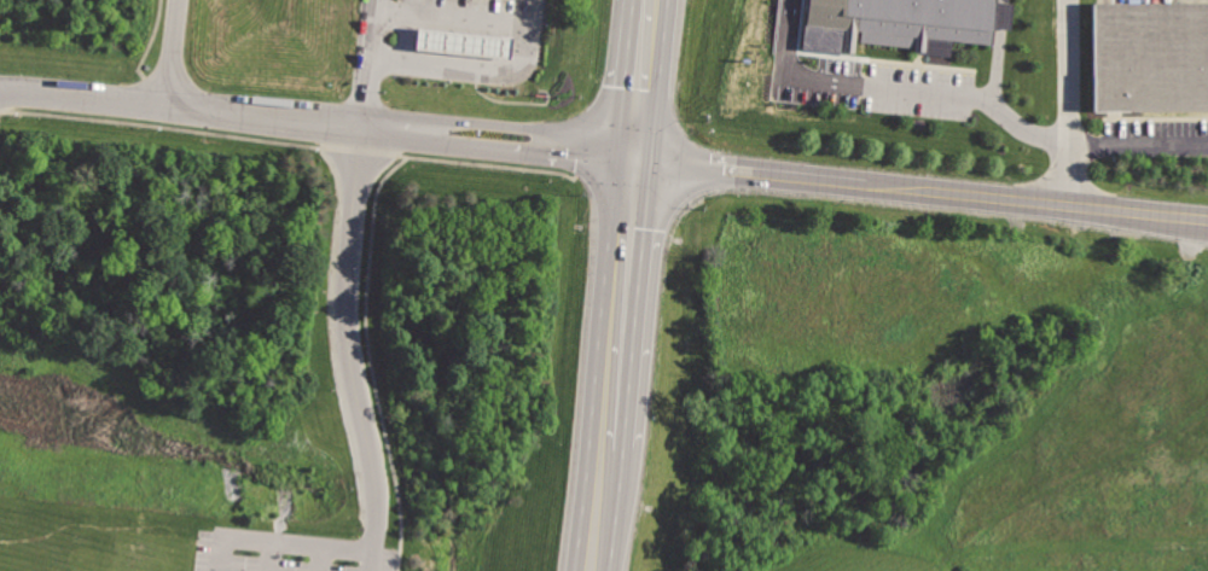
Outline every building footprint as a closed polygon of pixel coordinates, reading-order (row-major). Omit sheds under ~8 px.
[(801,47),(854,53),(856,30),(860,30),(859,41),(925,48),(924,57),(949,60),(952,40),(992,45),(993,28),(1000,29),(1010,30),(1014,2),(1003,1),(995,1),(996,0),(805,0),(801,47)] [(1207,113),(1207,8),(1091,10),(1091,113),(1207,113)] [(416,25),(413,48),(432,51),(452,52),(472,54),(490,56),(510,58),(512,35),(492,33),(474,31),(454,29),(435,28),(416,25)]
